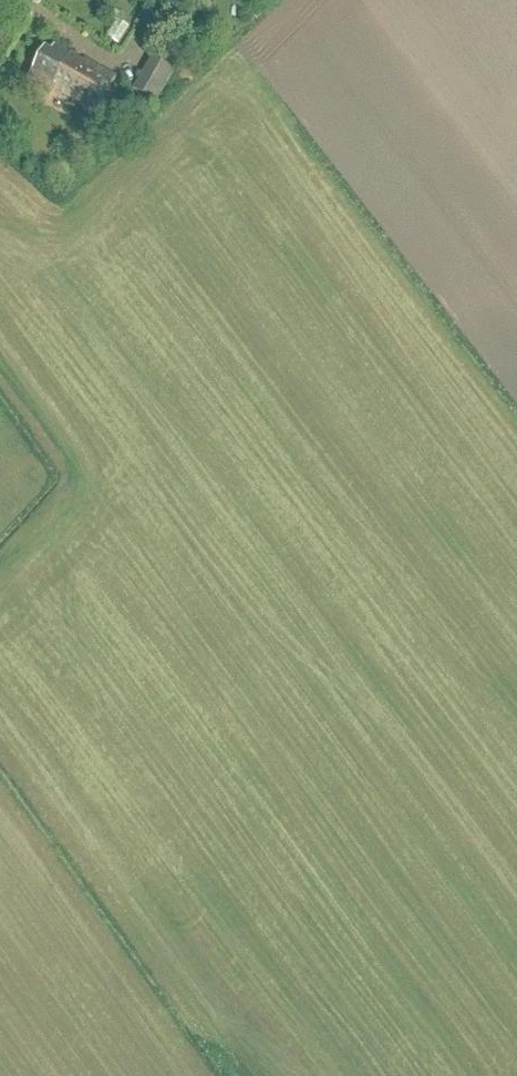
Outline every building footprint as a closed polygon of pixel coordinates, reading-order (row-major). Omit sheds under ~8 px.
[(116,80),(53,46),(50,51),(46,49),(30,78),(97,115),(116,80)] [(152,60),(135,91),(156,102),(173,71),(152,60)] [(147,114),(138,108),(132,118),(141,124),(147,114)]
